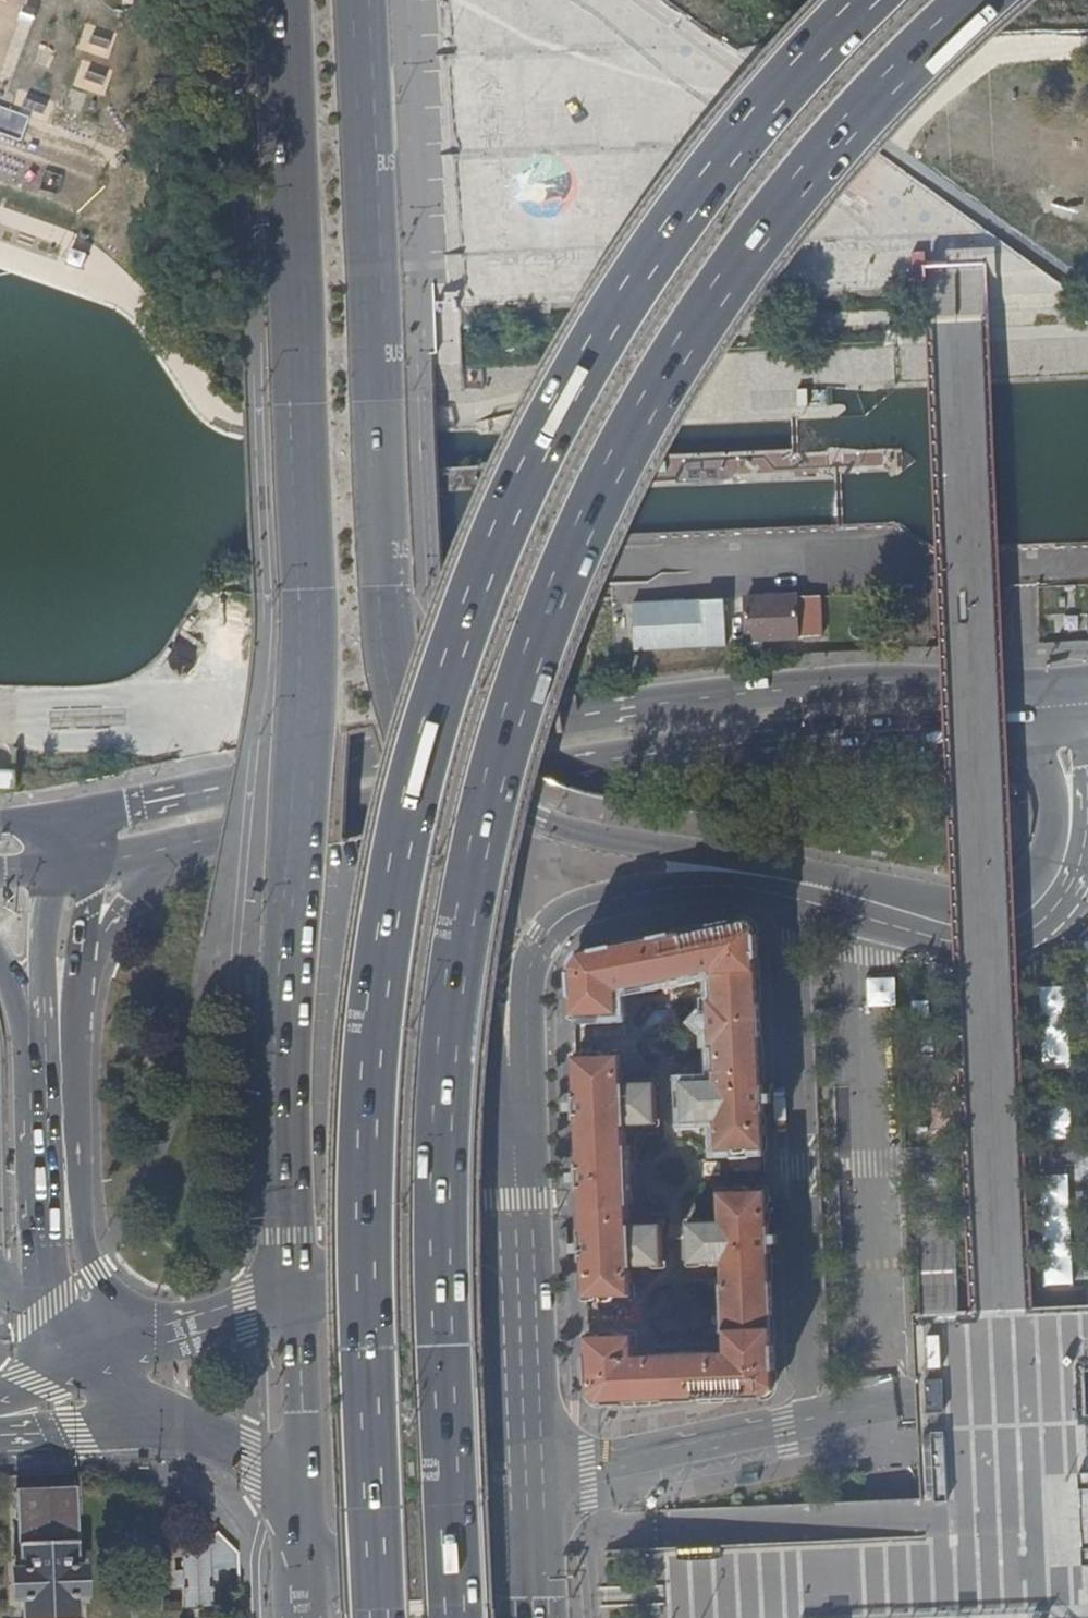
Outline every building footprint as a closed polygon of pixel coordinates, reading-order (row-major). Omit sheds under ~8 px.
[(800,595),(745,597),(747,644),(802,641),(800,595)] [(636,650),(727,647),(725,602),(635,606),(636,650)] [(747,1152),(763,1151),(754,934),(741,923),(580,957),(570,969),(572,1019),(588,1018),(587,1022),(601,1021),(602,1018),(618,1017),(619,1005),(618,997),(621,991),(629,990),(631,993),(696,983),(700,978),(709,977),(711,1011),(706,1012),(707,1050),(712,1050),(714,1083),(680,1085),(682,1126),(715,1125),(716,1153),(734,1153),(734,1157),(746,1156),(747,1152)] [(584,1292),(584,1300),(602,1300),(602,1304),(614,1303),(614,1299),(630,1298),(629,1270),(662,1269),(660,1228),(627,1230),(626,1208),(630,1208),(629,1151),(624,1151),(624,1128),(655,1127),(653,1086),(621,1087),(620,1059),(603,1059),(603,1056),(590,1056),(590,1061),(587,1061),(574,1061),(584,1292)] [(600,1407),(764,1399),(773,1388),(764,1194),(748,1195),(747,1191),(735,1192),(735,1195),(718,1196),(719,1225),(686,1227),(688,1267),(721,1267),(722,1287),(719,1287),(721,1336),(725,1336),(726,1357),(721,1362),(714,1363),(711,1356),(647,1358),(645,1365),(641,1366),(633,1359),(632,1340),(616,1340),(616,1337),(603,1337),(603,1340),(586,1341),(589,1397),(600,1407)] [(935,1499),(947,1498),(943,1431),(931,1431),(935,1499)] [(18,1491),(21,1568),(14,1569),(15,1598),(22,1598),(22,1617),(78,1617),(78,1597),(84,1596),(83,1566),(76,1566),(74,1488),(18,1491)] [(209,1550),(185,1551),(185,1571),(176,1571),(176,1587),(184,1587),(185,1597),(188,1597),(188,1605),(209,1604),(209,1597),(211,1597),(211,1585),(217,1585),(217,1570),(210,1570),(209,1550)]
